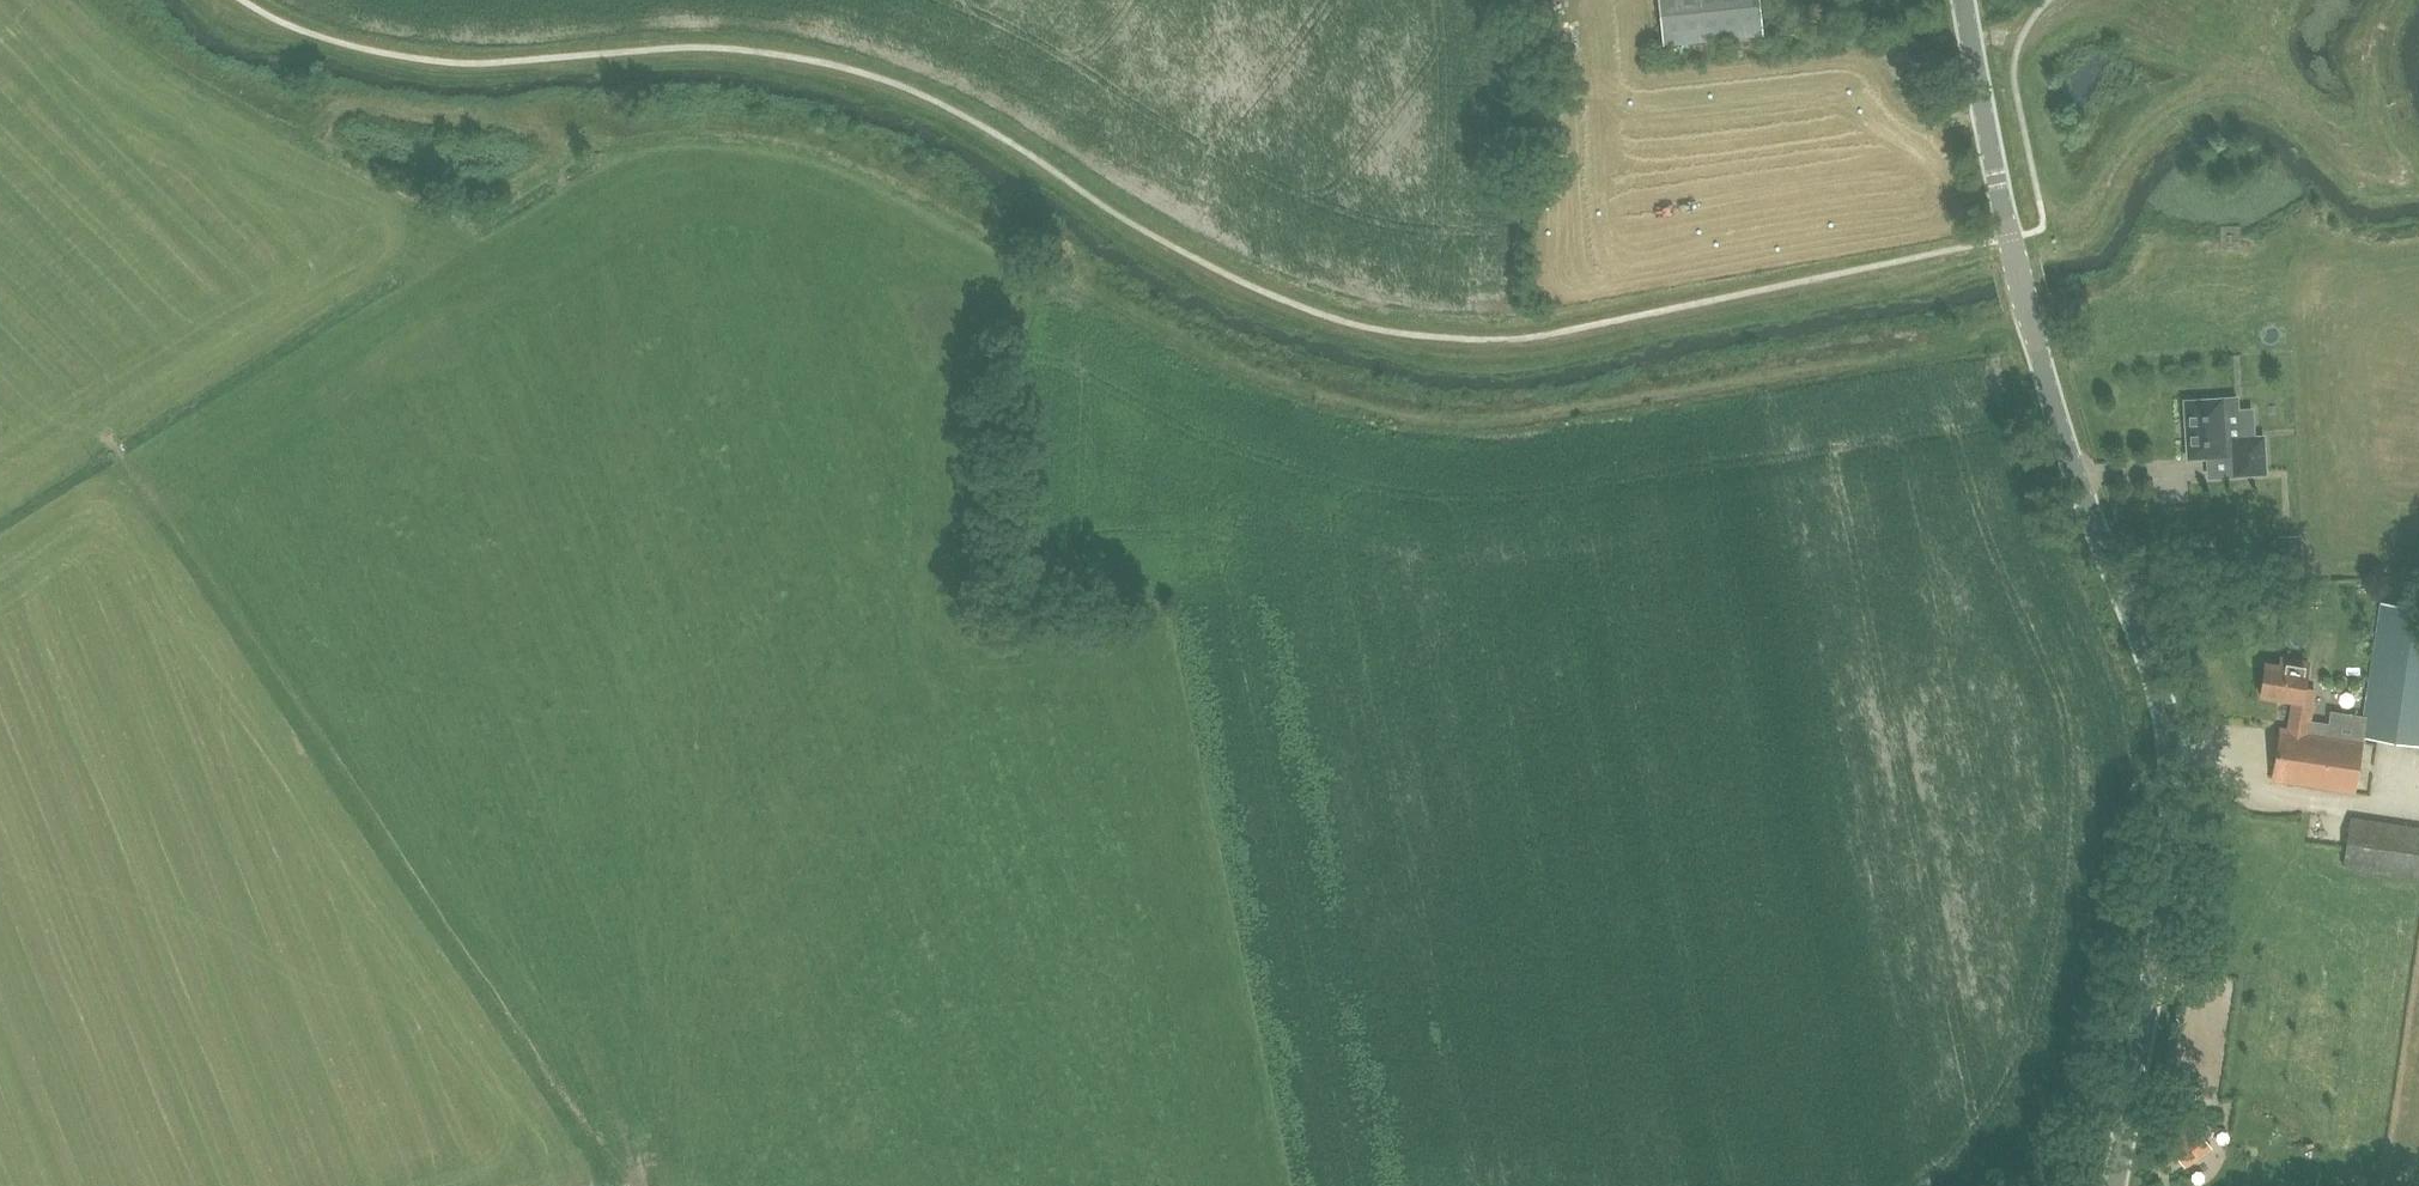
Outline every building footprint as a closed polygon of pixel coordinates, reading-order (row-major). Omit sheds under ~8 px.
[(1667,53),(1767,43),(1763,0),(1662,0),(1667,53)] [(2185,401),(2188,458),(2234,456),(2235,475),(2266,473),(2264,436),(2225,439),(2224,413),(2238,412),(2237,398),(2185,401)] [(2383,603),(2366,717),(2363,737),(2364,737),(2418,745),(2418,609),(2383,603)] [(2308,734),(2310,722),(2315,690),(2306,688),(2310,663),(2282,658),(2280,666),(2266,664),(2261,695),(2294,700),(2289,731),(2281,729),(2274,779),(2356,792),(2363,742),(2329,737),(2308,734)] [(2352,817),(2344,867),(2418,879),(2418,827),(2352,817)] [(2172,1144),(2171,1145),(2183,1162),(2209,1144),(2196,1127),(2189,1132),(2186,1128),(2169,1140),(2172,1144)]
